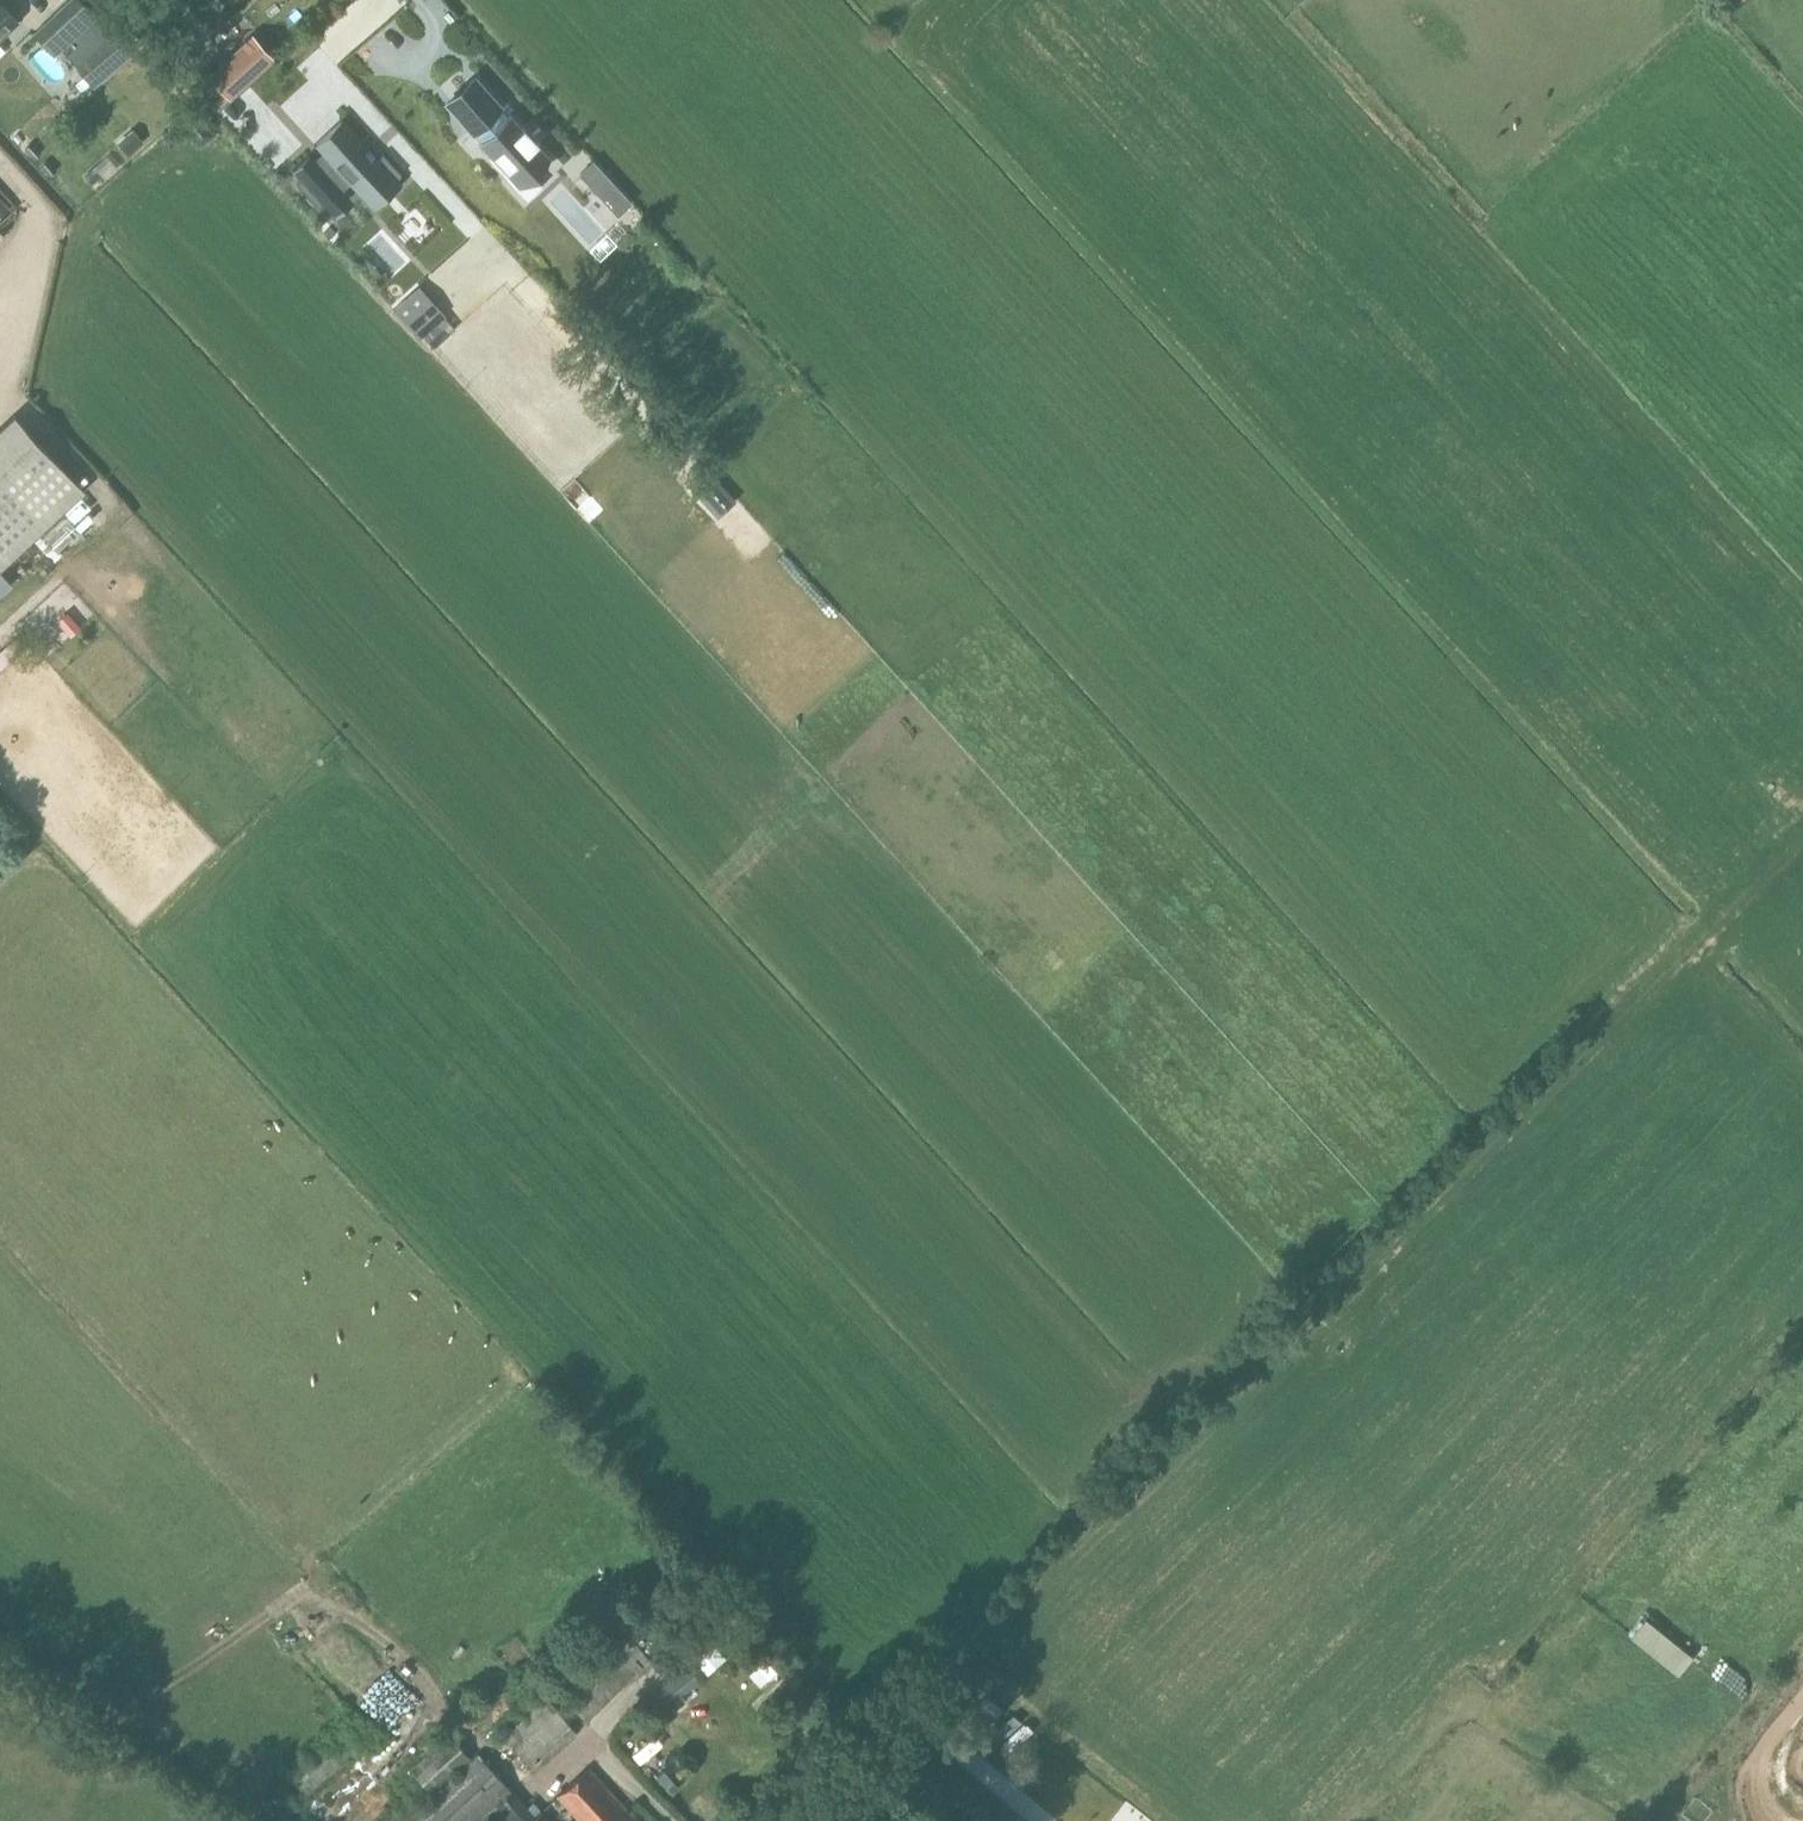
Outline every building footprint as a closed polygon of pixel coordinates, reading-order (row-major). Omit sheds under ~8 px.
[(19,19),(0,0),(0,38),(19,19)] [(54,55),(96,15),(83,0),(67,0),(33,33),(54,55)] [(94,86),(131,54),(114,35),(76,66),(94,86)] [(231,97),(273,59),(252,35),(210,73),(231,97)] [(487,78),(454,108),(484,140),(486,139),(491,144),(489,146),(532,192),(564,163),(521,115),(519,118),(514,112),(516,110),(487,78)] [(315,149),(297,165),(305,174),(300,179),(309,188),(313,184),(319,190),(315,194),(323,203),(328,199),(340,212),(359,196),(357,194),(363,189),(377,204),(406,178),(402,174),(410,167),(388,145),(382,151),(369,137),(376,131),(357,111),(351,117),(346,113),(318,140),(324,147),(319,153),(315,149)] [(121,160),(136,144),(127,136),(112,152),(121,160)] [(593,161),(590,164),(580,173),(599,194),(612,182),(593,161)] [(631,203),(612,182),(599,194),(618,215),(627,206),(630,203),(631,203)] [(2,221),(14,209),(0,194),(0,219),(2,221)] [(419,336),(445,314),(431,297),(405,320),(419,336)] [(82,493),(13,417),(0,429),(0,567),(82,493)] [(57,614),(47,622),(61,639),(72,631),(57,614)] [(0,642),(0,667),(18,650),(6,637),(0,642)] [(683,1644),(698,1659),(721,1636),(706,1621),(683,1644)] [(1623,1639),(1666,1678),(1682,1660),(1639,1621),(1623,1639)] [(644,1650),(624,1627),(503,1736),(534,1769),(579,1730),(577,1728),(640,1669),(632,1661),(644,1650)] [(733,1664),(750,1682),(769,1664),(753,1646),(733,1664)] [(700,1680),(689,1666),(659,1689),(674,1708),(686,1698),(683,1694),(700,1680)] [(515,1792),(479,1752),(472,1758),(450,1732),(410,1768),(434,1793),(403,1820),(479,1820),(493,1808),(512,1791),(515,1792)] [(644,1742),(627,1758),(642,1774),(659,1759),(644,1742)] [(588,1768),(558,1795),(582,1820),(637,1820),(588,1768)] [(664,1771),(658,1777),(673,1793),(680,1787),(664,1771)] [(515,1792),(512,1791),(493,1808),(505,1820),(551,1820),(541,1810),(536,1815),(515,1792)] [(1084,1810),(1075,1820),(1097,1820),(1084,1810)]
